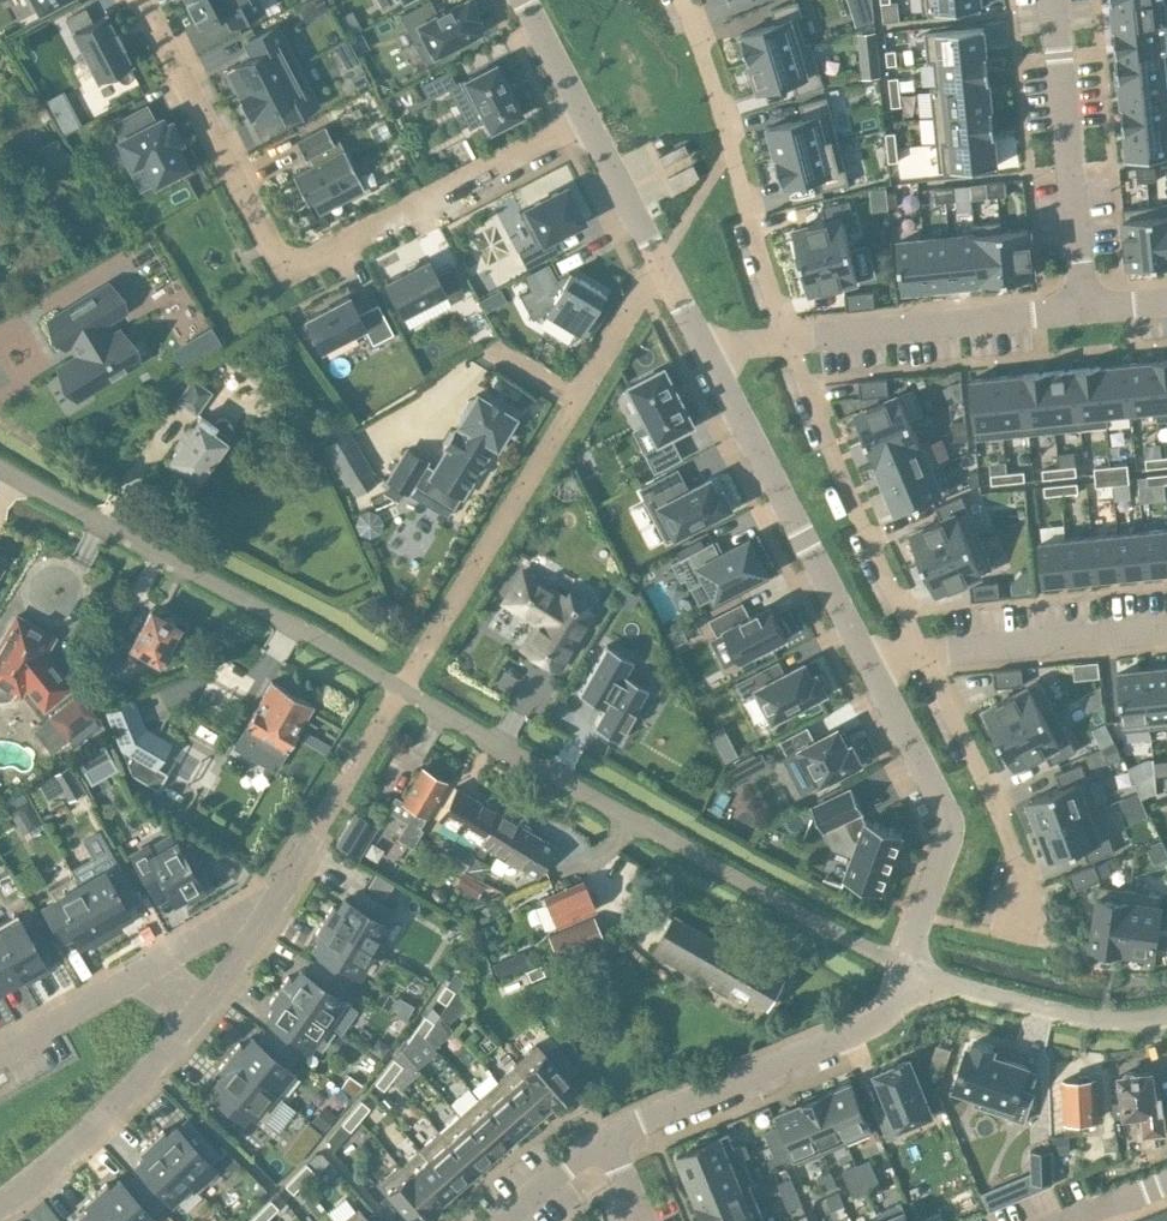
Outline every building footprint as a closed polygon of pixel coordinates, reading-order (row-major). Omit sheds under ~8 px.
[(39,11),(59,0),(33,0),(39,11)] [(185,2),(186,2),(191,11),(191,12),(192,15),(193,15),(198,24),(227,9),(234,24),(263,9),(259,0),(184,0),(185,2)] [(399,14),(422,59),(481,28),(476,19),(480,17),(471,0),(458,0),(437,11),(431,0),(427,0),(399,14)] [(797,0),(795,0),(771,8),(775,20),(739,32),(741,38),(736,40),(741,54),(746,53),(749,61),(805,43),(797,17),(802,16),(797,0)] [(923,12),(982,6),(981,0),(922,0),(923,12)] [(1111,2),(1114,28),(1166,23),(1165,0),(1136,0),(1111,2)] [(122,45),(115,31),(115,32),(106,14),(91,22),(84,8),(66,18),(98,81),(131,64),(123,47),(122,45)] [(1114,28),(1117,54),(1164,49),(1166,49),(1166,24),(1166,23),(1114,28)] [(255,54),(224,70),(233,88),(235,86),(239,94),(297,64),(277,24),(247,39),(255,54)] [(983,26),(925,32),(928,60),(986,54),(983,26)] [(824,85),(810,41),(805,43),(749,61),(758,90),(793,79),(797,93),(824,85)] [(896,49),(886,50),(887,65),(897,64),(896,49)] [(1164,49),(1117,54),(1119,80),(1166,75),(1164,49)] [(878,50),(860,52),(863,77),(881,75),(878,50)] [(986,54),(928,60),(928,62),(934,61),(936,87),(989,82),(986,54)] [(459,81),(470,102),(474,100),(490,130),(521,113),(495,62),(459,81)] [(297,64),(239,94),(243,102),(241,103),(250,121),(281,105),(289,119),(318,104),(297,64)] [(447,71),(422,84),(429,97),(454,84),(447,71)] [(364,72),(351,79),(358,93),(372,86),(364,72)] [(1119,80),(1122,105),(1166,101),(1166,81),(1166,75),(1119,80)] [(899,76),(889,77),(890,92),(900,91),(899,76)] [(936,87),(931,88),(933,114),(992,109),(989,82),(936,87)] [(900,91),(890,92),(892,106),(901,105),(900,91)] [(838,138),(826,96),(800,103),(803,117),(768,126),(775,155),(838,138)] [(1122,105),(1124,131),(1166,127),(1166,101),(1122,105)] [(160,119),(155,121),(146,104),(112,122),(121,139),(120,140),(132,164),(143,158),(155,181),(184,166),(172,143),(178,140),(169,122),(163,125),(160,119)] [(992,109),(933,114),(936,142),(995,136),(992,109)] [(312,164),(292,175),(306,202),(332,189),(339,202),(364,189),(338,138),(333,141),(325,125),(295,141),(304,158),(308,156),(312,164)] [(1124,131),(1127,158),(1166,154),(1166,127),(1124,131)] [(895,133),(886,133),(887,148),(897,147),(895,133)] [(995,136),(936,142),(939,170),(998,164),(995,136)] [(57,137),(38,148),(50,169),(69,158),(57,137)] [(838,139),(775,155),(783,185),(818,176),(822,189),(849,182),(838,139)] [(665,166),(691,153),(685,143),(659,156),(665,166)] [(887,148),(889,162),(898,161),(897,147),(887,148)] [(694,163),(668,176),(675,188),(700,176),(694,163)] [(1157,180),(1155,165),(1146,166),(1147,181),(1157,180)] [(1147,181),(1146,166),(1136,167),(1138,182),(1147,181)] [(1007,194),(1006,180),(996,181),(998,195),(1007,194)] [(998,195),(996,181),(987,182),(988,196),(998,195)] [(956,199),(954,185),(944,186),(946,200),(956,199)] [(518,211),(532,238),(535,244),(534,244),(518,253),(526,267),(556,252),(549,238),(583,220),(565,186),(518,211)] [(946,200),(944,186),(935,187),(936,201),(946,200)] [(898,205),(896,191),(892,191),(887,192),(888,206),(898,205)] [(793,229),(801,260),(850,247),(843,219),(854,216),(850,199),(822,206),(825,221),(793,229)] [(1150,205),(1155,263),(1166,262),(1166,204),(1150,205)] [(1155,263),(1150,205),(1123,208),(1129,266),(1155,263)] [(1001,220),(1000,221),(1006,279),(1033,276),(1028,228),(1002,231),(1001,220)] [(1006,279),(1000,221),(974,223),(980,281),(1006,279)] [(980,281),(974,223),(973,223),(974,234),(950,236),(954,284),(980,281)] [(954,284),(950,236),(924,239),(929,287),(954,284)] [(929,287),(924,239),(897,241),(902,289),(929,287)] [(858,278),(850,247),(801,260),(808,290),(858,278)] [(384,281),(402,314),(444,292),(449,301),(464,293),(450,267),(435,274),(427,258),(384,281)] [(571,272),(570,271),(556,278),(548,262),(522,275),(529,289),(519,294),(532,318),(545,311),(578,331),(602,292),(571,273),(571,272)] [(107,283),(49,319),(66,346),(72,342),(80,354),(69,361),(88,391),(137,361),(119,330),(111,335),(103,322),(124,310),(107,283)] [(845,293),(846,309),(875,307),(873,290),(845,293)] [(372,344),(393,333),(377,303),(357,313),(348,296),(305,318),(321,349),(363,326),(372,344)] [(211,326),(192,336),(203,355),(221,344),(211,326)] [(1152,360),(1159,420),(1166,419),(1166,359),(1152,360)] [(1159,420),(1152,360),(1127,363),(1132,411),(1156,409),(1157,420),(1159,420)] [(1132,411),(1127,363),(1101,365),(1107,425),(1108,425),(1107,414),(1132,411)] [(666,364),(628,384),(659,444),(662,443),(665,449),(649,457),(656,471),(683,457),(673,437),(698,424),(666,364)] [(1107,425),(1101,365),(1075,368),(1081,428),(1107,425)] [(1081,428),(1075,368),(1049,370),(1055,431),(1081,428)] [(1055,431),(1049,370),(1023,373),(1029,433),(1055,431)] [(1029,433),(1023,373),(998,376),(1004,436),(1029,433)] [(1004,436),(998,376),(971,378),(977,438),(1004,436)] [(887,378),(858,381),(860,397),(889,394),(887,378)] [(177,398),(195,410),(209,391),(191,379),(177,398)] [(855,414),(866,439),(923,414),(913,390),(855,414)] [(408,449),(388,481),(406,492),(412,483),(452,507),(459,496),(460,497),(470,480),(476,479),(485,464),(483,458),(492,443),(496,445),(513,416),(500,408),(501,407),(491,401),(490,402),(477,394),(475,398),(469,399),(460,413),(462,419),(459,423),(463,425),(458,432),(455,430),(446,445),(449,447),(435,470),(424,463),(426,460),(408,449)] [(924,415),(923,414),(866,439),(876,463),(929,440),(929,439),(920,443),(911,421),(924,415)] [(191,475),(193,475),(196,477),(226,434),(229,430),(229,425),(227,420),(223,418),(218,417),(214,419),(211,423),(201,415),(170,458),(182,467),(182,469),(183,471),(183,472),(184,473),(186,474),(187,475),(189,476),(191,475)] [(952,421),(953,431),(967,429),(966,420),(952,421)] [(968,439),(967,429),(953,431),(954,440),(968,439)] [(323,446),(345,484),(349,482),(368,470),(371,469),(348,431),(323,446)] [(939,464),(929,440),(876,463),(886,486),(939,464)] [(1163,466),(1162,456),(1146,458),(1146,467),(1163,466)] [(1128,463),(1111,465),(1112,475),(1129,473),(1128,469),(1128,463)] [(931,469),(940,465),(939,464),(886,486),(896,511),(941,492),(931,469)] [(1077,475),(1076,465),(1059,467),(1060,476),(1077,475)] [(1112,475),(1111,465),(1094,467),(1095,473),(1095,476),(1112,475)] [(1060,476),(1059,467),(1042,468),(1043,478),(1060,476)] [(368,470),(349,482),(356,495),(376,483),(368,470)] [(980,484),(979,470),(969,471),(971,485),(980,484)] [(1025,480),(1024,470),(1007,472),(1008,481),(1025,480)] [(1008,481),(1007,472),(991,474),(992,483),(1008,481)] [(1130,482),(1129,476),(1129,473),(1112,475),(1113,484),(1130,482)] [(1165,483),(1164,473),(1147,475),(1148,484),(1165,483)] [(668,539),(732,506),(724,490),(719,493),(711,478),(679,495),(667,474),(641,487),(668,539)] [(1113,484),(1112,475),(1095,476),(1096,480),(1096,486),(1113,484)] [(1078,491),(1077,482),(1061,483),(1062,493),(1078,491)] [(1062,493),(1061,483),(1044,485),(1045,495),(1062,493)] [(935,506),(941,520),(910,533),(923,562),(980,538),(962,495),(935,506)] [(1144,530),(1148,573),(1166,571),(1166,528),(1144,530)] [(1148,573),(1144,530),(1118,533),(1122,576),(1148,573)] [(1122,576),(1118,533),(1092,536),(1096,578),(1122,576)] [(1096,578),(1092,536),(1066,538),(1071,581),(1096,578)] [(702,538),(676,550),(680,558),(705,545),(702,538)] [(992,567),(980,538),(923,562),(935,591),(992,567)] [(1071,581),(1066,538),(1039,541),(1044,583),(1071,581)] [(680,558),(672,562),(682,580),(686,578),(691,587),(708,578),(717,595),(765,570),(750,540),(721,555),(714,540),(705,545),(680,558)] [(557,669),(592,612),(583,606),(586,602),(568,591),(566,596),(557,590),(556,591),(522,570),(503,601),(537,622),(522,648),(557,669)] [(998,581),(969,584),(971,600),(1000,597),(998,581)] [(743,600),(709,618),(718,635),(725,631),(740,659),(754,651),(757,656),(774,647),(772,643),(792,632),(782,613),(777,615),(771,605),(760,611),(759,609),(750,613),(743,600)] [(114,633),(99,658),(118,669),(125,657),(141,667),(147,656),(162,665),(172,647),(168,644),(178,627),(176,626),(176,625),(172,618),(162,617),(162,618),(150,611),(131,643),(114,633)] [(3,699),(4,699),(7,699),(10,697),(12,696),(13,695),(15,693),(16,692),(20,694),(25,685),(44,708),(71,686),(44,653),(53,637),(16,615),(0,642),(0,699),(3,699)] [(606,646),(580,692),(604,706),(592,725),(618,740),(648,688),(624,674),(632,661),(606,646)] [(774,718),(825,691),(817,674),(812,677),(805,663),(770,681),(763,669),(738,682),(745,696),(758,689),(774,718)] [(1022,667),(993,670),(995,687),(1024,684),(1022,667)] [(1145,669),(1151,727),(1166,726),(1166,667),(1145,669)] [(1151,727),(1145,669),(1118,672),(1124,730),(1151,727)] [(271,679),(240,733),(260,744),(253,756),(274,769),(313,704),(271,679)] [(1030,686),(984,710),(999,738),(1054,709),(1040,681),(1030,686)] [(78,693),(33,729),(52,752),(68,738),(74,745),(102,722),(78,693)] [(156,735),(157,733),(145,726),(134,698),(132,699),(133,700),(107,711),(106,710),(105,711),(116,738),(120,747),(121,749),(125,759),(131,774),(157,789),(167,772),(157,766),(142,758),(155,735),(156,735)] [(1054,709),(999,738),(1014,766),(1043,750),(1051,764),(1076,750),(1068,735),(1058,740),(1045,715),(1055,710),(1054,709)] [(852,743),(848,745),(839,727),(815,739),(808,725),(780,740),(788,754),(800,747),(819,783),(862,761),(852,743)] [(1106,725),(1098,729),(1105,744),(1114,740),(1106,725)] [(302,739),(325,753),(331,745),(307,731),(302,739)] [(102,738),(73,754),(81,769),(110,752),(102,738)] [(1105,744),(1102,746),(1109,761),(1122,756),(1115,740),(1114,740),(1105,744)] [(734,745),(721,751),(726,761),(739,754),(734,745)] [(763,750),(728,768),(735,782),(770,764),(763,750)] [(1060,787),(1029,799),(1040,829),(1099,807),(1082,763),(1055,773),(1060,787)] [(54,773),(69,801),(84,792),(69,764),(54,773)] [(421,766),(402,800),(395,796),(388,809),(407,820),(397,837),(411,845),(421,827),(418,826),(424,814),(425,815),(445,780),(421,766)] [(1145,780),(1136,785),(1142,798),(1151,793),(1145,780)] [(479,844),(499,812),(455,786),(436,818),(479,844)] [(851,789),(811,810),(823,833),(846,822),(854,838),(859,840),(844,879),(880,892),(902,834),(866,821),(865,823),(860,814),(863,813),(851,789)] [(27,799),(15,806),(19,815),(25,816),(34,811),(27,799)] [(1099,807),(1040,829),(1051,858),(1082,846),(1089,866),(1095,864),(1117,856),(1099,807)] [(555,845),(499,812),(479,844),(535,878),(555,845)] [(353,815),(335,844),(357,857),(374,829),(353,815)] [(211,886),(197,861),(189,866),(171,836),(148,849),(147,846),(132,855),(151,889),(164,882),(174,900),(185,893),(188,899),(211,886)] [(453,840),(441,861),(461,872),(473,851),(453,840)] [(1089,866),(1068,874),(1073,889),(1100,879),(1095,864),(1089,866)] [(74,874),(73,874),(107,933),(122,925),(118,919),(128,913),(124,905),(136,898),(118,867),(106,874),(100,865),(77,879),(74,874)] [(93,941),(107,933),(73,874),(48,889),(56,902),(44,909),(62,941),(75,934),(79,941),(89,936),(93,941)] [(582,882),(544,899),(556,926),(594,909),(582,882)] [(1099,885),(1090,946),(1121,950),(1129,889),(1099,885)] [(1129,889),(1121,950),(1152,954),(1160,893),(1129,889)] [(323,919),(372,948),(386,923),(383,921),(390,909),(359,890),(351,902),(343,898),(337,908),(332,904),(323,919)] [(21,975),(30,970),(33,976),(53,964),(39,938),(33,942),(17,913),(0,923),(0,938),(21,975)] [(676,913),(653,953),(729,996),(734,987),(767,1006),(784,975),(676,913)] [(550,932),(555,946),(540,954),(543,961),(559,954),(603,936),(594,914),(550,932)] [(372,948),(323,919),(314,933),(320,937),(314,947),(322,952),(315,963),(345,982),(353,970),(357,972),(372,948)] [(21,975),(0,938),(0,987),(21,975)] [(524,950),(492,964),(498,979),(531,965),(524,950)] [(287,974),(278,988),(325,1021),(341,998),(336,994),(345,982),(315,963),(307,975),(299,969),(293,978),(287,974)] [(540,963),(525,970),(530,980),(545,974),(540,963)] [(454,990),(445,984),(436,997),(446,1003),(454,990)] [(325,1021),(278,988),(268,1002),(274,1006),(267,1016),(275,1021),(267,1032),(293,1051),(301,1039),(309,1044),(325,1021)] [(398,996),(390,1010),(406,1019),(414,1005),(398,996)] [(415,1028),(424,1034),(433,1022),(424,1015),(415,1028)] [(415,1046),(424,1034),(415,1028),(407,1040),(415,1046)] [(293,1051),(267,1032),(258,1043),(251,1037),(244,1046),(238,1042),(228,1055),(270,1087),(287,1066),(284,1063),(293,1051)] [(377,1037),(369,1048),(382,1057),(389,1046),(377,1037)] [(533,1039),(513,1057),(553,1103),(573,1085),(533,1039)] [(968,1045),(954,1086),(1010,1105),(1007,1114),(1024,1120),(1033,1091),(1020,1087),(1027,1065),(992,1053),(994,1047),(973,1041),(971,1046),(968,1045)] [(270,1087),(228,1055),(217,1067),(223,1072),(215,1081),(223,1087),(214,1098),(242,1121),(251,1110),(264,1120),(282,1097),(270,1087)] [(512,1060),(494,1076),(533,1119),(551,1103),(551,1104),(553,1103),(513,1057),(512,1058),(512,1060)] [(384,1070),(393,1077),(402,1065),(393,1058),(384,1070)] [(886,1101),(874,1105),(888,1138),(902,1132),(900,1125),(931,1112),(909,1058),(894,1065),(875,1074),(886,1101)] [(383,1089),(393,1077),(384,1070),(375,1082),(383,1089)] [(1112,1101),(1114,1116),(1141,1113),(1143,1132),(1166,1129),(1166,1127),(1166,1116),(1164,1116),(1162,1094),(1155,1095),(1152,1070),(1136,1072),(1135,1071),(1134,1071),(1133,1070),(1132,1070),(1131,1070),(1130,1070),(1129,1070),(1128,1070),(1127,1070),(1127,1071),(1126,1071),(1125,1071),(1125,1072),(1124,1073),(1124,1074),(1120,1074),(1123,1100),(1112,1101)] [(1066,1121),(1066,1133),(1083,1132),(1082,1121),(1097,1120),(1096,1077),(1092,1077),(1090,1073),(1081,1073),(1079,1077),(1064,1077),(1065,1121),(1066,1121)] [(348,1074),(341,1084),(354,1094),(361,1084),(348,1074)] [(494,1076),(475,1093),(513,1136),(533,1119),(494,1076)] [(851,1082),(826,1092),(847,1142),(872,1132),(851,1082)] [(847,1142),(826,1092),(816,1097),(815,1094),(803,1099),(804,1102),(802,1102),(823,1152),(847,1142)] [(475,1093),(455,1110),(493,1154),(513,1136),(475,1093)] [(351,1111),(359,1118),(369,1107),(361,1100),(351,1111)] [(823,1152),(802,1102),(778,1113),(798,1163),(823,1152)] [(322,1104),(310,1118),(323,1129),(335,1114),(322,1104)] [(455,1110),(436,1127),(474,1171),(493,1154),(455,1110)] [(351,1111),(328,1139),(332,1150),(359,1118),(351,1111)] [(300,1131),(313,1141),(320,1132),(307,1121),(300,1131)] [(151,1140),(198,1189),(216,1172),(205,1161),(216,1150),(191,1124),(182,1133),(176,1126),(167,1134),(162,1129),(151,1140)] [(765,1132),(770,1145),(784,1140),(778,1126),(765,1132)] [(436,1127),(416,1145),(454,1188),(474,1171),(436,1127)] [(689,1179),(750,1154),(745,1143),(734,1147),(728,1133),(678,1154),(681,1160),(678,1162),(684,1176),(687,1175),(689,1179)] [(164,1193),(175,1204),(194,1187),(197,1190),(198,1189),(151,1140),(140,1150),(145,1155),(136,1163),(142,1170),(134,1178),(156,1201),(164,1193)] [(789,1153),(784,1140),(770,1145),(776,1159),(789,1153)] [(397,1160),(396,1161),(436,1206),(437,1205),(436,1204),(454,1188),(416,1145),(398,1161),(397,1160)] [(228,1151),(218,1160),(229,1171),(238,1163),(228,1151)] [(1053,1151),(1032,1151),(1034,1193),(1055,1184),(1053,1151)] [(750,1154),(689,1179),(699,1203),(749,1182),(748,1181),(740,1185),(731,1162),(750,1154)] [(870,1158),(856,1164),(862,1177),(875,1172),(870,1158)] [(396,1161),(375,1179),(412,1220),(419,1220),(436,1206),(396,1161)] [(297,1173),(303,1181),(314,1171),(306,1163),(297,1173)] [(862,1177),(856,1164),(843,1169),(848,1183),(862,1177)] [(823,1190),(837,1184),(831,1170),(817,1176),(823,1190)] [(881,1185),(875,1172),(862,1177),(867,1191),(881,1185)] [(292,1192),(303,1181),(297,1173),(285,1185),(292,1192)] [(778,1182),(783,1196),(797,1190),(791,1177),(778,1182)] [(867,1191),(862,1177),(848,1183),(854,1196),(867,1191)] [(121,1220),(157,1220),(158,1220),(147,1209),(156,1201),(134,1178),(125,1186),(119,1179),(110,1187),(106,1182),(95,1193),(121,1220)] [(749,1182),(699,1203),(706,1220),(723,1220),(759,1206),(749,1182)] [(803,1204),(797,1190),(783,1196),(789,1209),(803,1204)] [(845,1204),(839,1191),(826,1196),(831,1210),(845,1204)] [(95,1193),(83,1203),(88,1208),(80,1216),(84,1220),(121,1220),(95,1193)] [(260,1210),(266,1218),(278,1207),(270,1199),(260,1210)] [(352,1199),(331,1216),(330,1217),(333,1220),(370,1220),(352,1199)] [(876,1212),(880,1220),(909,1220),(901,1202),(876,1212)] [(723,1220),(765,1220),(759,1206),(723,1220)] [(266,1218),(260,1210),(249,1220),(264,1220),(266,1218)]
